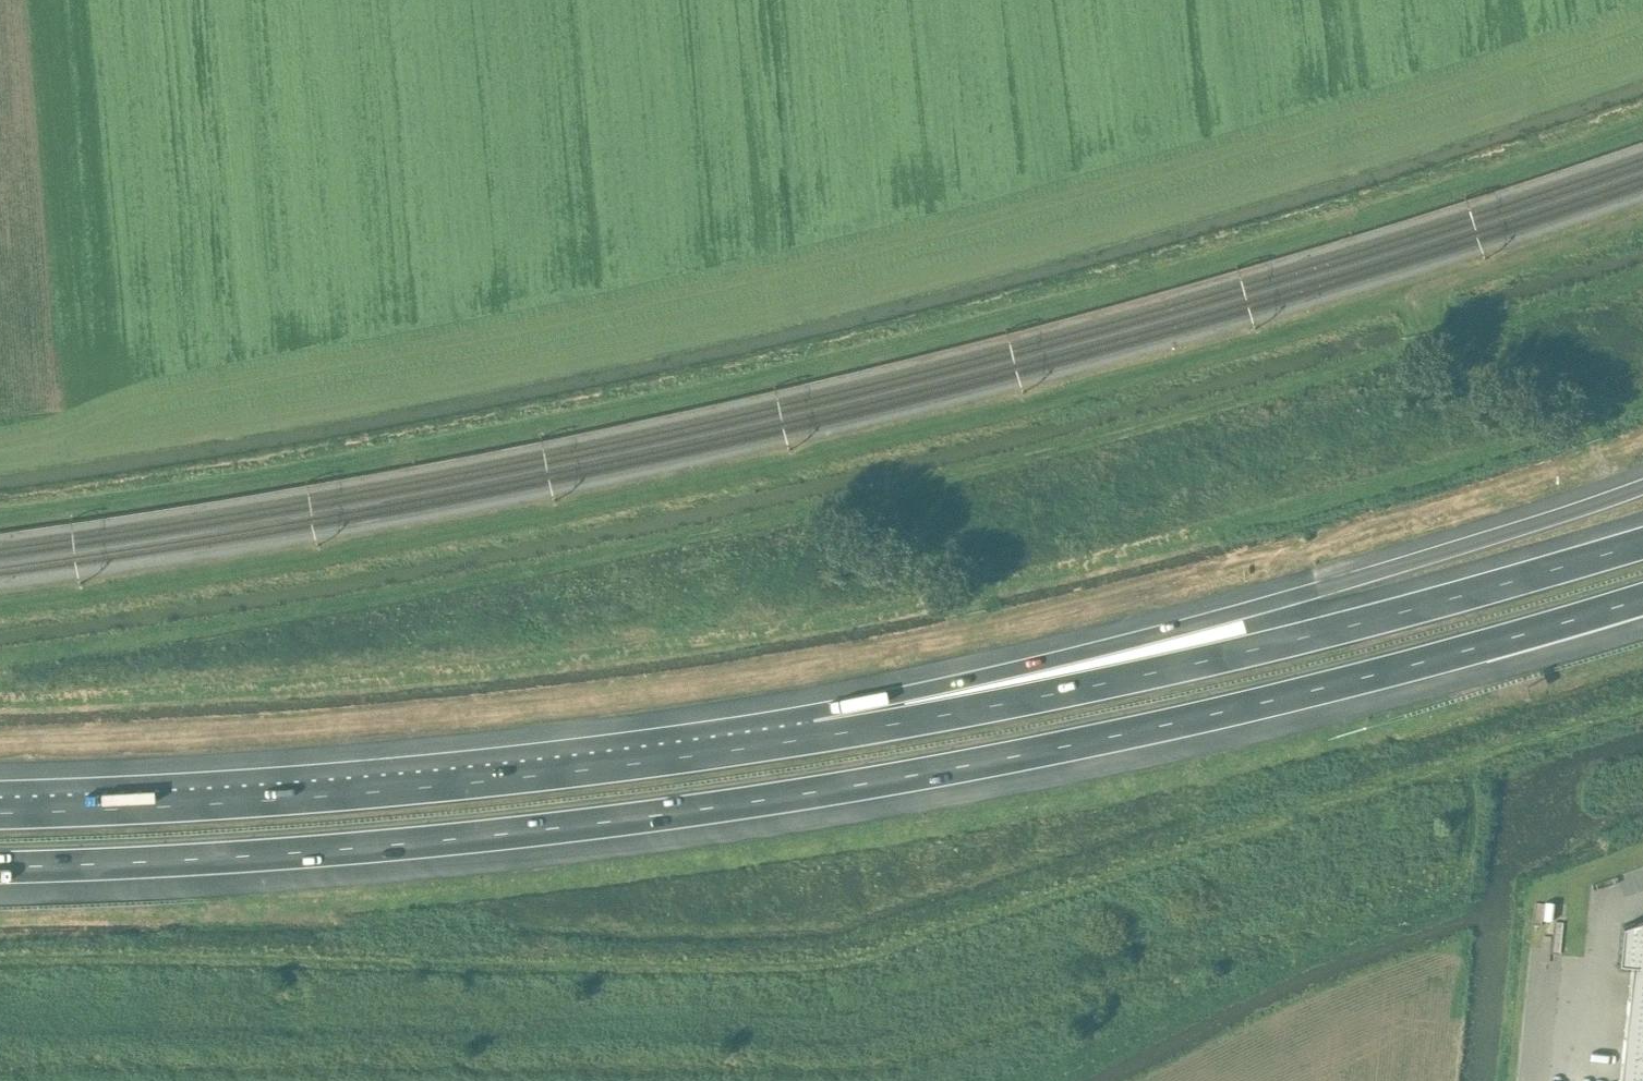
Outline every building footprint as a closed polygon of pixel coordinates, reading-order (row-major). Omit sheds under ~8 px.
[(1623,925),(1619,962),(1632,964),(1620,1080),(1642,1080),(1642,919),(1623,925)]
